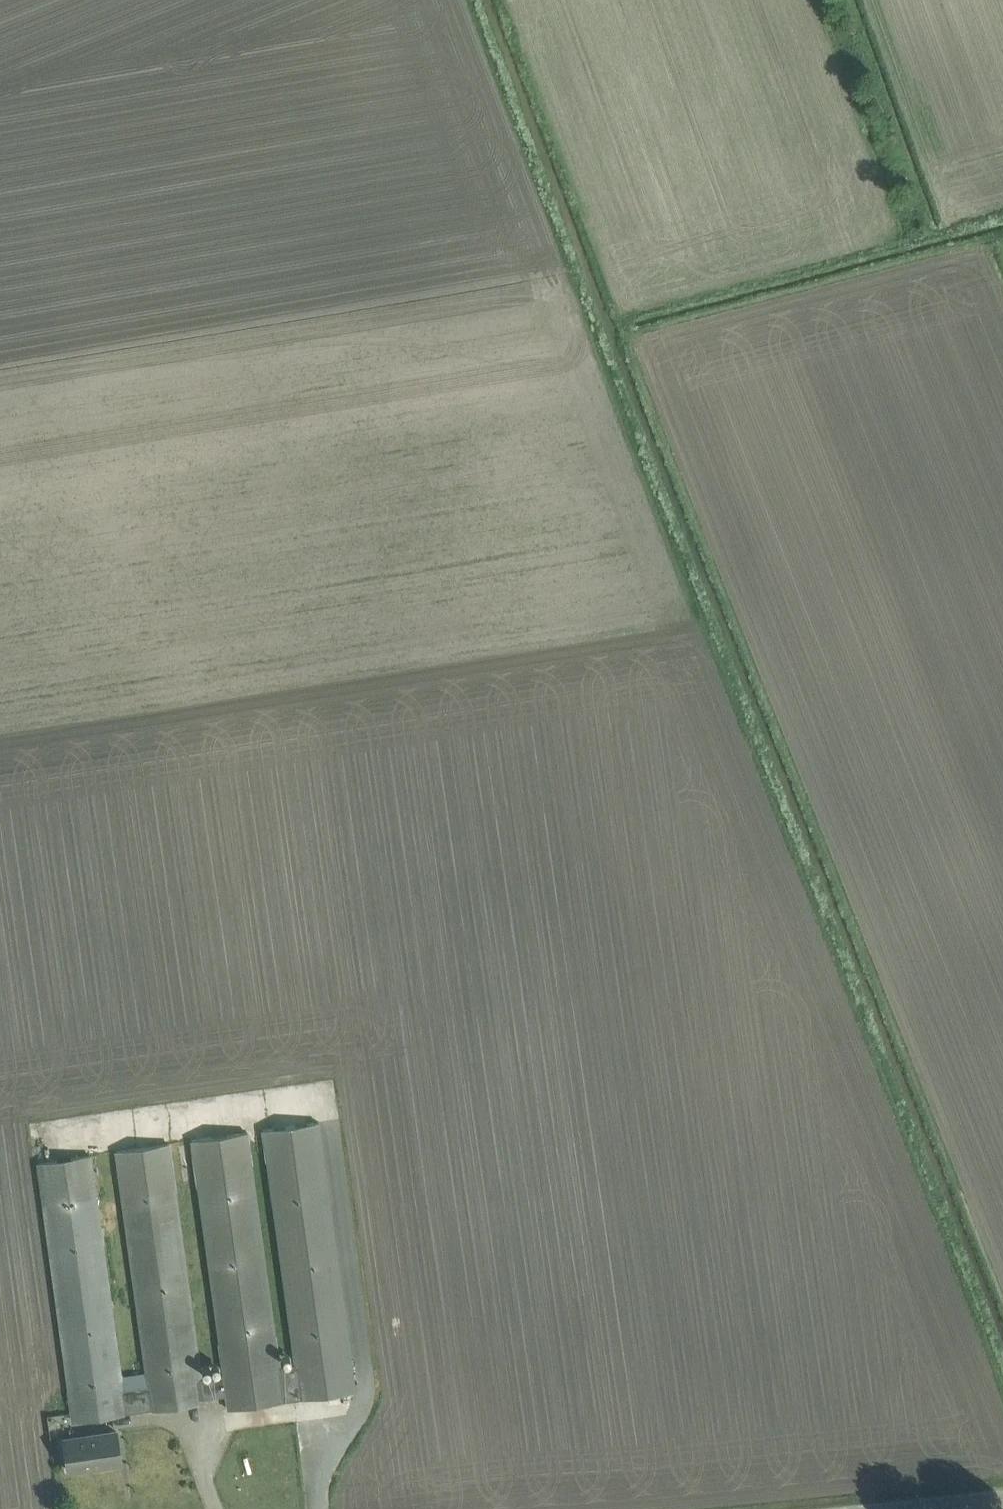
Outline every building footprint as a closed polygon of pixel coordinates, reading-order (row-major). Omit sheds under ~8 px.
[(358,1391),(320,1121),(262,1129),(295,1364),(281,1366),(248,1133),(192,1141),(220,1342),(218,1343),(223,1376),(200,1378),(167,1144),(115,1152),(149,1386),(122,1390),(94,1194),(89,1154),(36,1163),(43,1202),(74,1421),(204,1402),(203,1398),(225,1396),(227,1409),(229,1409),(358,1391)] [(69,1470),(121,1462),(117,1431),(64,1438),(69,1470)]
